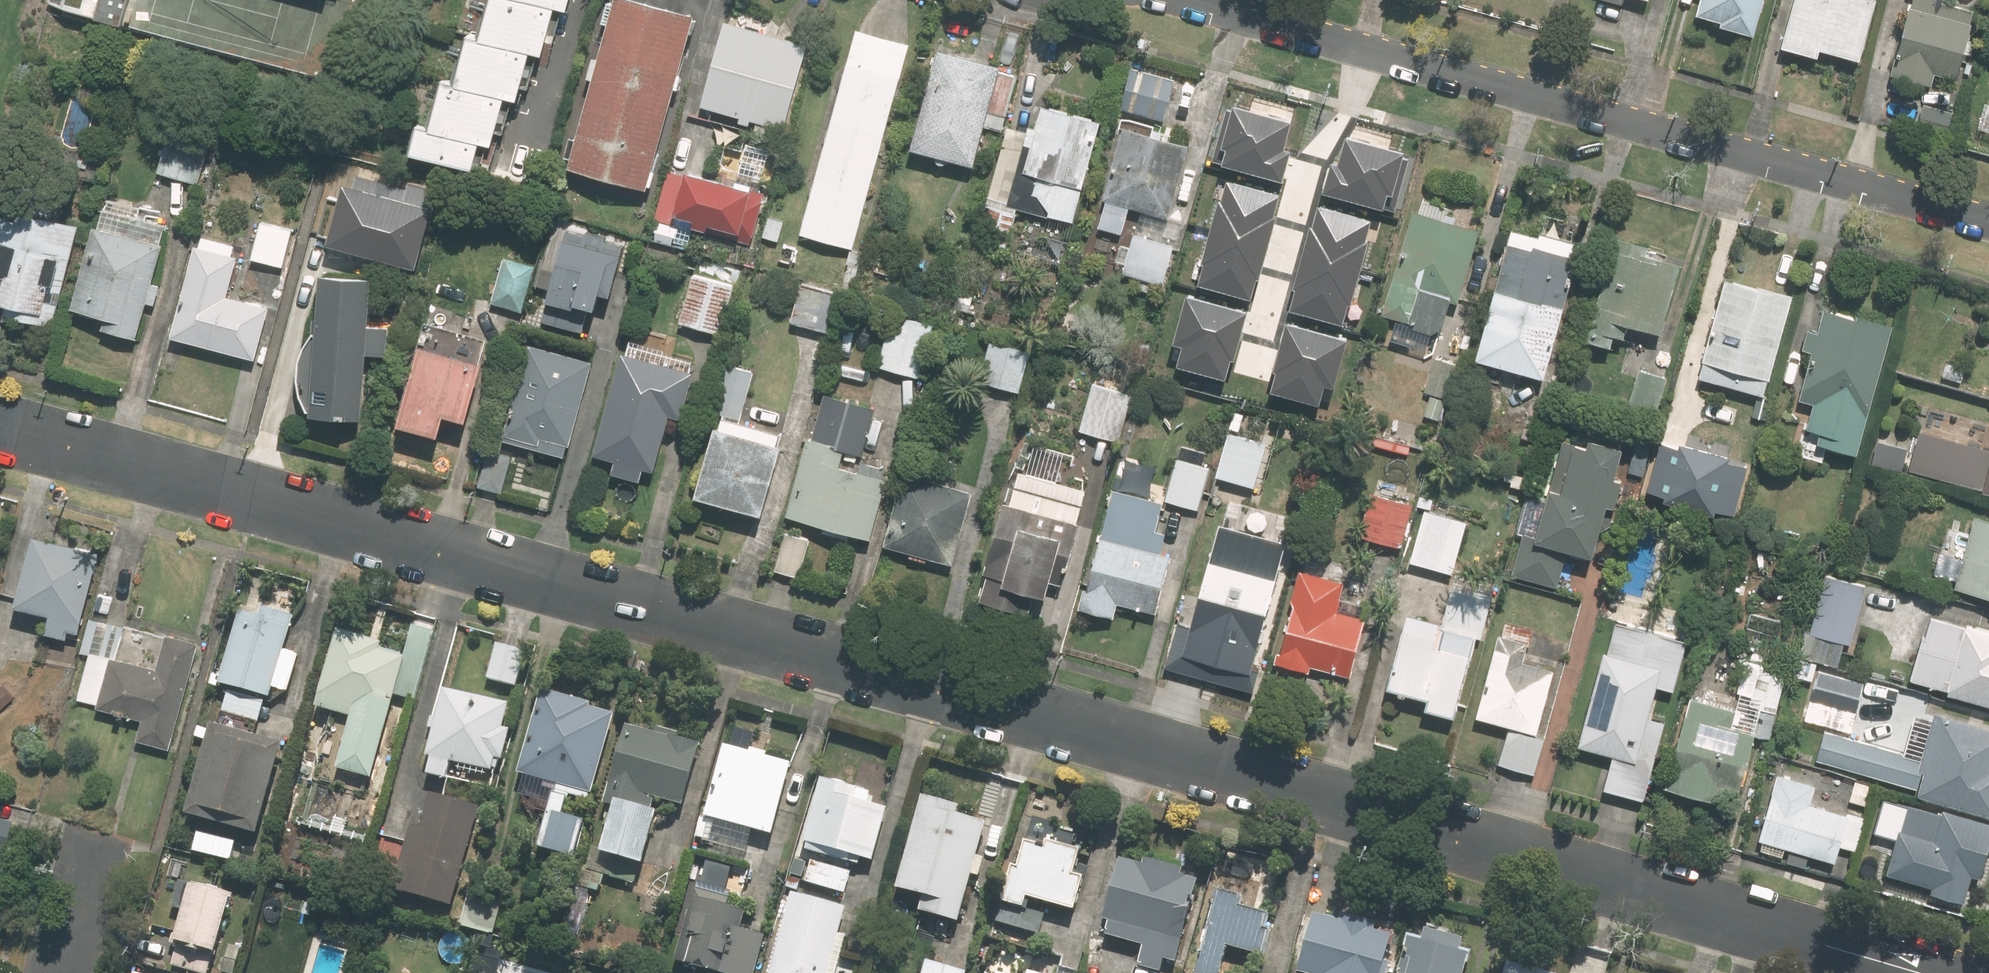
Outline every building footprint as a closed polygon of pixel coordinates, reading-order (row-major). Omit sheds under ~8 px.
[(484,142),(495,145),(499,134),(506,136),(512,113),(505,111),(509,99),(519,102),(523,89),(532,91),(538,69),(530,67),(534,54),(545,57),(549,41),(556,43),(559,34),(554,32),(561,8),(570,11),(573,0),(495,0),(485,38),(474,35),(462,79),(449,76),(434,128),(417,123),(409,152),(476,171),(484,142)] [(576,158),(573,167),(650,188),(697,13),(648,0),(619,0),(618,3),(612,1),(606,22),(612,23),(603,57),(597,55),(590,78),(597,80),(587,118),(579,116),(568,156),(576,158)] [(1759,36),(1768,0),(1702,0),(1698,16),(1723,22),(1722,27),(1759,36)] [(1783,48),(1821,58),(1823,49),(1865,60),(1880,0),(1795,0),(1783,48)] [(1982,11),(1944,1),(1944,0),(1916,0),(1896,77),(1934,87),(1939,69),(1965,76),(1982,11)] [(704,105),(741,115),(739,124),(751,127),(753,118),(788,127),(811,41),(726,19),(704,105)] [(913,42),(859,27),(803,231),(858,246),(913,42)] [(976,166),(987,127),(1005,132),(1014,102),(1006,100),(1010,85),(999,82),(1004,66),(942,49),(941,54),(934,53),(924,89),(931,91),(915,149),(976,166)] [(1166,122),(1176,79),(1148,72),(1137,115),(1166,122)] [(1985,99),(1977,130),(1988,134),(1988,100),(1985,99)] [(1018,209),(1076,224),(1104,118),(1046,102),(1035,147),(1006,139),(978,247),(1006,255),(1018,209)] [(214,136),(174,124),(158,173),(199,186),(214,136)] [(1099,228),(1125,235),(1132,208),(1173,220),(1194,144),(1127,126),(1099,228)] [(1250,146),(1246,158),(1232,154),(1214,224),(1251,234),(1247,251),(1270,257),(1274,242),(1282,244),(1301,173),(1275,166),(1279,153),(1250,146)] [(721,181),(689,173),(688,177),(669,172),(657,221),(752,244),(765,192),(748,188),(751,174),(724,167),(721,181)] [(1337,180),(1310,272),(1379,292),(1411,181),(1367,168),(1361,187),(1337,180)] [(329,192),(314,241),(356,253),(370,204),(329,192)] [(162,243),(167,226),(159,224),(163,211),(110,195),(76,309),(105,318),(102,329),(138,340),(148,303),(156,305),(162,285),(154,283),(166,245),(162,243)] [(1438,196),(1435,203),(1428,201),(1424,212),(1418,210),(1385,314),(1411,323),(1412,324),(1412,325),(1413,326),(1414,327),(1414,328),(1415,329),(1416,330),(1417,331),(1418,331),(1419,332),(1420,333),(1421,333),(1422,334),(1423,334),(1425,334),(1426,334),(1427,335),(1428,335),(1429,335),(1431,335),(1432,335),(1433,334),(1434,334),(1435,334),(1436,333),(1438,333),(1439,332),(1440,332),(1441,331),(1442,330),(1443,329),(1444,328),(1445,327),(1446,326),(1454,300),(1461,303),(1484,231),(1447,220),(1451,208),(1448,207),(1450,200),(1438,196)] [(0,214),(0,297),(4,298),(3,302),(10,304),(7,314),(53,327),(83,224),(30,209),(26,222),(0,214)] [(294,230),(262,221),(252,259),(284,268),(294,230)] [(1585,243),(1559,236),(1561,230),(1541,225),(1539,234),(1517,227),(1514,238),(1509,237),(1502,263),(1506,264),(1480,359),(1548,378),(1585,243)] [(1222,254),(1225,244),(1218,242),(1220,234),(1194,227),(1184,266),(1210,273),(1215,253),(1222,254)] [(1177,243),(1135,232),(1123,275),(1165,287),(1177,243)] [(237,246),(207,237),(204,247),(198,245),(173,337),(254,359),(267,310),(229,299),(240,257),(235,256),(237,246)] [(1587,340),(1616,348),(1619,337),(1629,340),(1633,327),(1661,336),(1685,259),(1617,238),(1587,340)] [(866,254),(852,251),(843,287),(857,291),(866,254)] [(534,264),(506,257),(495,303),(522,310),(534,264)] [(737,285),(695,273),(681,323),(723,335),(737,285)] [(365,419),(371,354),(390,356),(392,327),(373,326),(377,279),(324,275),(313,415),(365,419)] [(1727,278),(1705,369),(1683,363),(1674,399),(1696,404),(1702,380),(1770,397),(1795,294),(1727,278)] [(842,293),(801,282),(791,324),(831,334),(842,293)] [(978,292),(958,287),(952,310),(972,315),(978,292)] [(1801,358),(1813,362),(1803,398),(1818,402),(1810,431),(1821,434),(1818,444),(1861,456),(1897,327),(1828,308),(1821,332),(1810,329),(1801,358)] [(931,321),(892,312),(878,368),(918,377),(931,321)] [(1372,330),(1325,316),(1305,382),(1353,396),(1372,330)] [(642,333),(639,345),(628,342),(597,456),(617,461),(613,474),(643,482),(647,470),(657,472),(672,416),(682,419),(698,362),(663,352),(667,340),(642,333)] [(1034,352),(992,340),(980,381),(1022,393),(1034,352)] [(448,416),(472,422),(489,362),(422,343),(400,424),(443,436),(448,416)] [(573,447),(596,360),(579,356),(580,351),(552,344),(551,348),(533,343),(507,441),(566,457),(569,446),(573,447)] [(1433,394),(1426,416),(1448,422),(1465,364),(1436,356),(1425,392),(1433,394)] [(1947,358),(1939,374),(1962,385),(1970,369),(1947,358)] [(785,434),(741,421),(756,371),(732,364),(718,414),(722,415),(697,496),(766,517),(787,446),(781,444),(785,434)] [(1658,414),(1667,378),(1639,371),(1630,407),(1658,414)] [(1136,391),(1095,380),(1081,431),(1123,442),(1136,391)] [(1761,402),(1724,392),(1712,439),(1748,449),(1761,402)] [(878,407),(827,393),(814,440),(808,439),(787,517),(874,540),(890,479),(843,466),(847,452),(865,457),(878,407)] [(1522,438),(1530,440),(1544,444),(1553,407),(1532,401),(1522,438)] [(1921,430),(1909,470),(1988,492),(1988,449),(1921,430)] [(1270,445),(1231,432),(1217,476),(1257,488),(1270,445)] [(1413,446),(1377,437),(1375,446),(1411,455),(1413,446)] [(1518,533),(1525,534),(1515,575),(1560,587),(1569,551),(1597,558),(1609,508),(1620,510),(1627,480),(1617,478),(1624,448),(1598,442),(1597,447),(1565,439),(1549,502),(1527,496),(1518,533)] [(1909,449),(1877,440),(1870,462),(1903,472),(1909,449)] [(514,455),(488,449),(479,487),(506,493),(514,455)] [(1177,458),(1165,501),(1199,510),(1211,467),(1177,458)] [(956,474),(911,460),(885,544),(953,566),(976,494),(952,486),(956,474)] [(981,603),(1000,609),(1007,585),(1050,597),(1054,584),(1063,586),(1092,491),(1021,470),(981,603)] [(1528,491),(1531,478),(1513,474),(1506,473),(1505,480),(1513,481),(1512,487),(1528,491)] [(1160,614),(1176,556),(1163,552),(1167,537),(1157,535),(1166,505),(1109,489),(1083,583),(1088,585),(1081,610),(1117,619),(1121,604),(1160,614)] [(1372,491),(1359,535),(1405,548),(1418,504),(1372,491)] [(1296,516),(1230,498),(1193,632),(1260,650),(1296,516)] [(1425,508),(1410,561),(1453,573),(1469,521),(1425,508)] [(1988,597),(1988,517),(1975,513),(1955,588),(1988,597)] [(812,538),(786,531),(776,570),(802,577),(812,538)] [(51,615),(47,634),(70,639),(71,631),(82,633),(100,552),(35,537),(19,607),(51,615)] [(1353,675),(1365,631),(1354,628),(1357,617),(1339,612),(1347,582),(1302,570),(1277,663),(1311,672),(1313,664),(1353,675)] [(1870,587),(1827,575),(1812,633),(1805,631),(1798,658),(1840,669),(1847,643),(1854,645),(1870,587)] [(1458,717),(1479,638),(1484,639),(1496,596),(1453,584),(1443,622),(1409,613),(1389,689),(1430,700),(1428,709),(1458,717)] [(1647,800),(1668,722),(1652,718),(1660,687),(1676,691),(1696,617),(1622,598),(1582,747),(1616,756),(1607,790),(1647,800)] [(240,611),(219,684),(271,699),(295,618),(252,605),(250,614),(240,611)] [(1929,613),(1911,679),(1952,690),(1950,694),(1988,705),(1988,630),(1929,613)] [(92,654),(81,701),(102,706),(101,711),(143,721),(138,742),(172,751),(198,642),(91,616),(83,651),(92,654)] [(1480,718),(1511,726),(1500,765),(1537,775),(1548,736),(1539,734),(1556,672),(1528,665),(1537,631),(1505,622),(1480,718)] [(339,628),(318,708),(351,717),(337,768),(373,778),(396,695),(415,700),(434,629),(414,624),(406,655),(396,652),(397,647),(387,645),(386,650),(381,648),(383,640),(339,628)] [(530,639),(500,631),(487,679),(517,687),(530,639)] [(1759,706),(1752,731),(1735,726),(1740,707),(1695,695),(1669,788),(1722,803),(1725,790),(1742,795),(1758,737),(1773,741),(1792,672),(1747,660),(1738,691),(1754,695),(1751,704),(1759,706)] [(1869,682),(1819,669),(1805,719),(1855,733),(1869,682)] [(0,684),(0,715),(18,700),(2,682),(0,684)] [(506,762),(514,728),(505,726),(510,703),(443,687),(427,756),(433,758),(429,774),(447,779),(451,762),(460,765),(458,769),(486,776),(488,771),(497,773),(500,760),(506,762)] [(543,788),(555,791),(539,849),(577,859),(588,819),(569,814),(573,797),(592,802),(616,713),(591,707),(592,701),(541,688),(518,774),(545,781),(543,788)] [(265,701),(228,691),(219,724),(257,734),(265,701)] [(1937,712),(1924,759),(1824,730),(1815,760),(1922,790),(1921,795),(1988,814),(1988,726),(1937,712)] [(657,729),(627,721),(608,797),(616,799),(603,852),(646,863),(659,812),(647,809),(651,796),(687,805),(703,740),(679,734),(680,730),(658,725),(657,729)] [(260,834),(281,743),(207,726),(186,817),(260,834)] [(703,813),(696,839),(748,852),(753,829),(774,834),(791,762),(767,756),(768,752),(752,748),(750,752),(724,746),(707,814),(703,813)] [(1843,847),(1856,851),(1866,819),(1812,803),(1817,785),(1779,774),(1760,839),(1838,863),(1843,847)] [(859,788),(820,778),(804,842),(876,860),(890,808),(856,799),(859,788)] [(1856,778),(1850,801),(1870,806),(1876,784),(1856,778)] [(962,921),(974,874),(980,876),(985,857),(979,856),(987,822),(960,814),(962,804),(922,793),(897,888),(923,895),(919,910),(962,921)] [(1909,803),(1905,818),(1899,817),(1903,801),(1886,797),(1873,848),(1896,854),(1891,872),(1932,883),(1930,890),(1966,900),(1974,871),(1984,874),(1987,864),(1988,864),(1988,819),(1945,807),(1943,812),(1909,803)] [(423,828),(411,825),(394,889),(452,905),(477,815),(430,802),(423,828)] [(1019,865),(1011,864),(997,926),(1042,937),(1051,902),(1078,909),(1086,875),(1076,872),(1081,849),(1047,841),(1044,852),(1038,851),(1039,846),(1025,842),(1019,865)] [(1148,858),(1146,863),(1120,856),(1103,918),(1110,919),(1106,934),(1144,944),(1138,967),(1161,972),(1162,972),(1166,957),(1178,960),(1200,878),(1179,872),(1181,867),(1148,858)] [(852,871),(811,858),(804,882),(846,895),(852,871)] [(214,955),(217,956),(233,893),(180,879),(172,908),(183,911),(177,934),(171,932),(168,943),(178,946),(176,952),(171,951),(170,957),(174,958),(172,965),(202,972),(209,972),(214,955)] [(506,893),(474,884),(462,926),(495,935),(506,893)] [(739,899),(697,887),(675,959),(722,972),(758,972),(769,936),(742,928),(747,911),(736,908),(739,899)] [(1271,918),(1238,909),(1242,895),(1217,888),(1195,972),(1222,972),(1229,947),(1261,955),(1271,918)] [(847,936),(838,934),(845,907),(792,892),(770,972),(837,972),(847,936)] [(1393,961),(1384,959),(1391,934),(1370,928),(1372,921),(1342,913),(1340,919),(1314,912),(1299,968),(1317,972),(1390,972),(1393,961)] [(422,952),(419,962),(449,970),(460,930),(395,913),(390,934),(412,940),(409,949),(422,952)] [(1471,950),(1462,948),(1465,936),(1425,925),(1422,937),(1411,933),(1400,972),(1465,972),(1471,950)] [(229,943),(221,972),(236,972),(243,947),(229,943)] [(928,959),(924,972),(966,972),(967,969),(928,959)] [(1508,960),(1504,972),(1558,972),(1508,960)] [(312,965),(310,972),(343,972),(312,965)]
